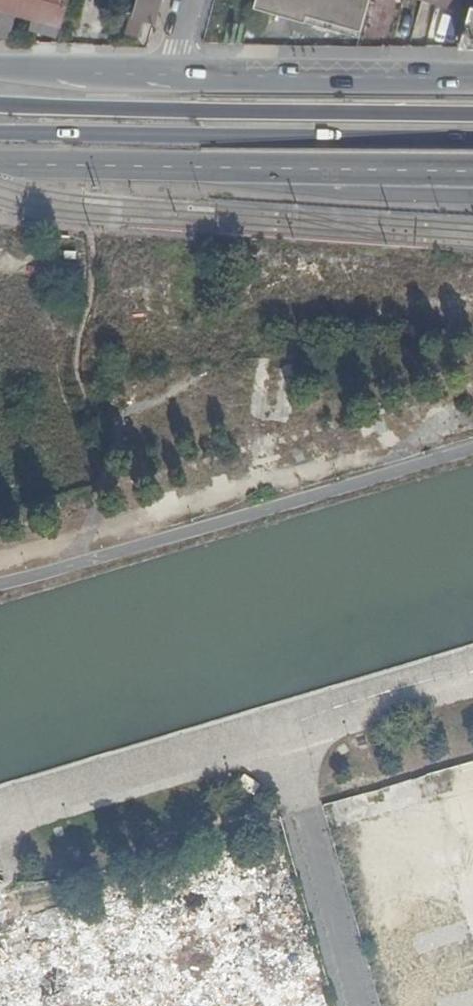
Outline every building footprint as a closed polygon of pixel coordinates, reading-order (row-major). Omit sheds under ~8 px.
[(12,39),(18,13),(22,0),(0,0),(0,36),(12,39)] [(18,13),(61,25),(67,0),(22,0),(18,13)] [(157,23),(163,0),(139,0),(134,16),(157,23)] [(301,0),(257,0),(255,8),(295,19),(301,0)] [(295,19),(295,20),(306,23),(308,15),(362,30),(370,0),(301,0),(295,19)] [(472,10),(472,8),(472,0),(436,0),(472,10)] [(472,10),(462,47),(472,47),(472,8),(472,10)] [(444,798),(342,824),(387,1005),(472,1005),(472,914),(444,798)] [(6,977),(5,981),(0,958),(0,1005),(11,1005),(6,977)]
